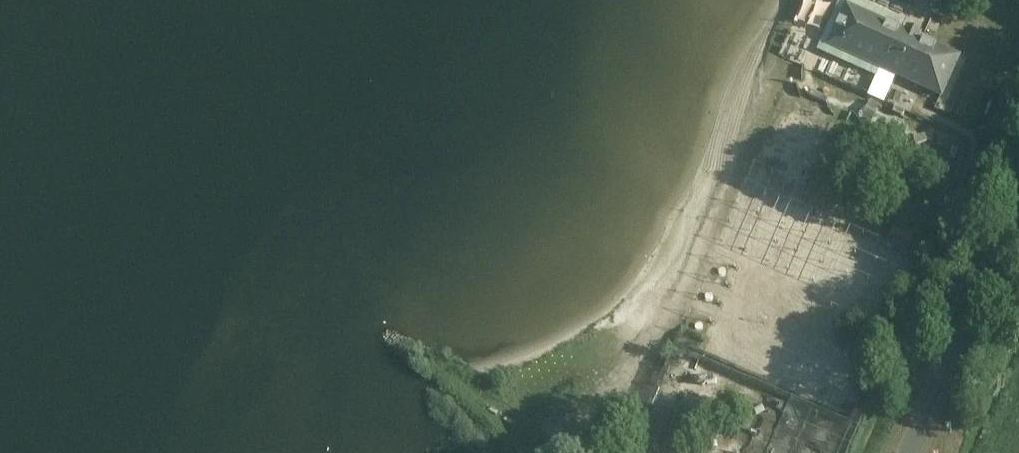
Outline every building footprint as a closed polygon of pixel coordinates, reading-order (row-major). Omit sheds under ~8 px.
[(961,57),(850,7),(833,45),(944,95),(961,57)]
